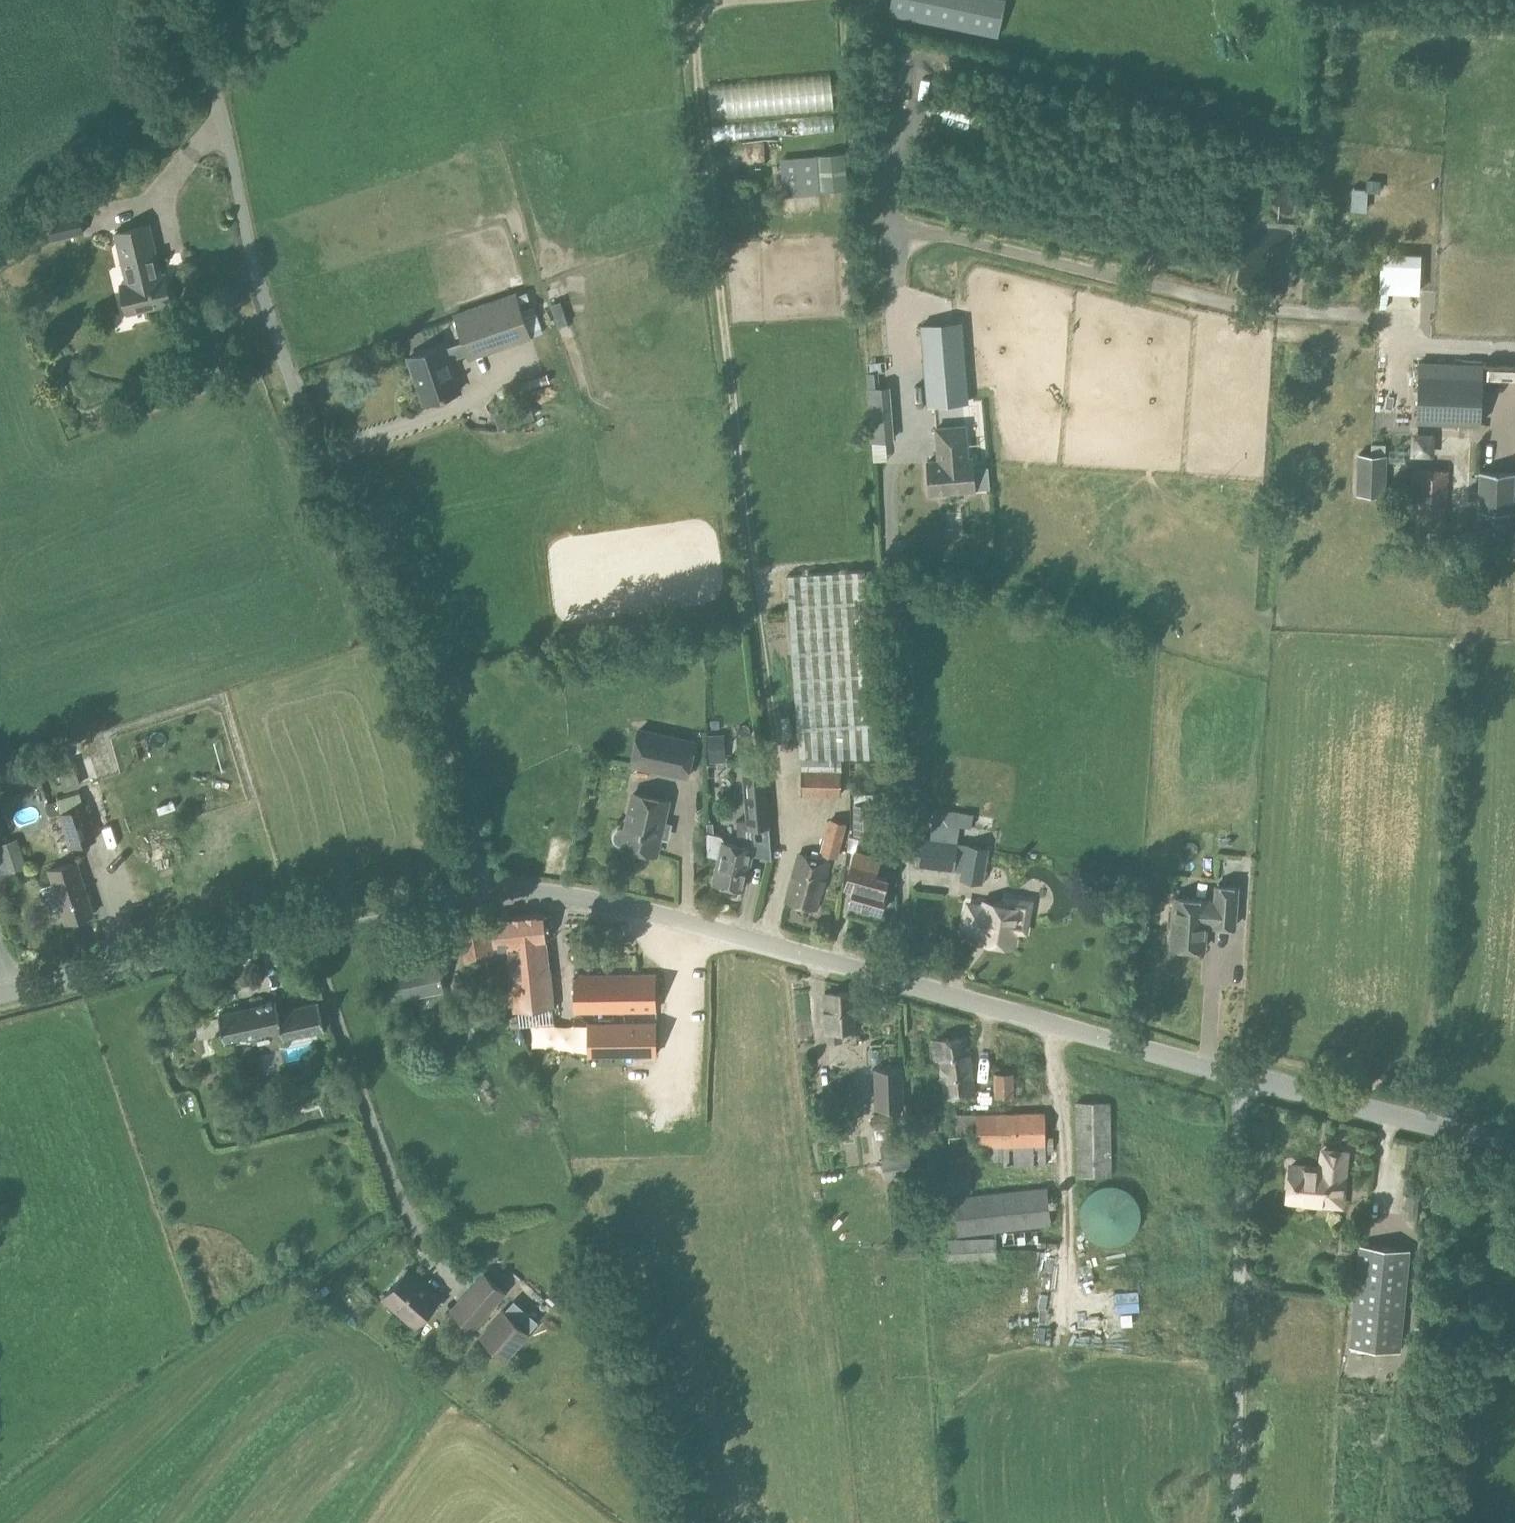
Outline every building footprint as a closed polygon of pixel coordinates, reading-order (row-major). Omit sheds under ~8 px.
[(888,13),(998,36),(1005,0),(891,0),(888,13)] [(843,152),(816,154),(819,190),(847,188),(843,152)] [(819,190),(816,158),(781,161),(784,194),(819,190)] [(83,233),(79,213),(51,220),(45,211),(4,241),(12,251),(50,223),(53,240),(83,233)] [(126,281),(120,282),(127,313),(172,303),(165,272),(161,272),(150,225),(115,233),(126,281)] [(528,331),(515,293),(495,300),(454,314),(469,358),(530,336),(528,331)] [(922,325),(929,405),(968,401),(962,321),(922,325)] [(423,403),(461,390),(445,344),(407,358),(423,403)] [(1417,420),(1481,423),(1483,365),(1419,362),(1417,420)] [(867,373),(868,387),(877,386),(876,372),(867,373)] [(547,374),(497,391),(500,400),(550,383),(547,374)] [(939,460),(928,461),(931,493),(935,493),(938,495),(945,495),(948,492),(969,490),(969,479),(975,478),(973,458),(968,458),(966,426),(937,428),(939,460)] [(1357,453),(1356,494),(1386,495),(1387,454),(1357,453)] [(1413,467),(1410,527),(1445,530),(1448,469),(1413,467)] [(1514,472),(1480,471),(1478,511),(1513,512),(1514,472)] [(877,758),(865,570),(787,574),(799,756),(877,758)] [(638,730),(631,765),(686,777),(693,742),(638,730)] [(801,794),(841,795),(842,758),(802,757),(801,794)] [(613,837),(614,841),(617,844),(621,845),(621,846),(656,854),(660,837),(662,838),(668,834),(670,824),(663,823),(668,801),(632,794),(624,830),(620,829),(617,830),(614,833),(613,837)] [(873,832),(872,803),(855,804),(855,832),(873,832)] [(86,805),(60,813),(70,846),(96,838),(86,805)] [(966,845),(958,844),(960,825),(971,827),(974,813),(949,810),(948,812),(938,811),(937,821),(957,824),(957,825),(932,822),(930,838),(929,841),(921,840),(919,864),(963,869),(961,879),(982,882),(988,849),(966,845)] [(837,857),(846,824),(830,820),(821,852),(837,857)] [(706,855),(718,857),(712,882),(744,890),(754,848),(725,842),(725,838),(723,835),(720,834),(708,831),(706,855)] [(881,846),(893,846),(892,833),(881,834),(881,846)] [(9,882),(29,876),(18,838),(0,843),(0,852),(9,882)] [(855,851),(845,887),(853,890),(849,903),(881,913),(887,890),(883,889),(886,879),(877,876),(879,870),(877,870),(880,858),(855,851)] [(816,909),(829,862),(799,853),(785,901),(816,909)] [(49,870),(53,883),(42,886),(39,891),(44,906),(49,908),(60,905),(66,922),(94,913),(77,861),(49,870)] [(1172,946),(1204,948),(1205,922),(1214,922),(1214,925),(1234,927),(1237,887),(1217,886),(1216,902),(1207,902),(1207,899),(1175,897),(1174,909),(1170,908),(1169,925),(1173,925),(1172,946)] [(995,904),(994,909),(969,904),(965,930),(981,933),(980,940),(1013,946),(1016,929),(1025,931),(1030,903),(1008,899),(1007,906),(995,904)] [(543,912),(491,918),(494,947),(496,947),(498,961),(512,999),(515,999),(516,1011),(553,1007),(543,912)] [(464,963),(495,958),(489,919),(458,923),(464,963)] [(385,1002),(444,990),(438,960),(380,972),(385,1002)] [(574,975),(574,1012),(655,1011),(655,974),(574,975)] [(842,1031),(857,1029),(855,1011),(856,1011),(854,990),(824,994),(827,1042),(843,1041),(842,1031)] [(486,994),(464,1000),(470,1025),(492,1019),(486,994)] [(325,1029),(319,1002),(279,1011),(277,1000),(219,1013),(225,1040),(282,1027),(284,1038),(325,1029)] [(625,1023),(625,1055),(656,1054),(656,1022),(625,1023)] [(903,1108),(902,1067),(874,1068),(875,1109),(903,1108)] [(309,1085),(298,1088),(300,1094),(311,1091),(309,1085)] [(874,1113),(876,1138),(891,1137),(890,1128),(893,1128),(892,1112),(874,1113)] [(838,1136),(851,1135),(849,1122),(837,1123),(838,1136)] [(1342,1198),(1347,1152),(1324,1150),(1322,1168),(1292,1165),(1288,1199),(1311,1201),(1312,1196),(1342,1198)] [(910,1153),(882,1157),(885,1178),(913,1174),(910,1153)] [(1085,1232),(1087,1235),(1092,1239),(1099,1243),(1106,1245),(1115,1245),(1123,1242),(1129,1238),(1135,1233),(1139,1223),(1141,1214),(1139,1205),(1136,1198),(1132,1192),(1125,1188),(1120,1185),(1112,1184),(1105,1184),(1098,1187),(1092,1190),(1087,1195),(1083,1202),(1080,1209),(1079,1215),(1080,1222),(1083,1228),(1085,1232)] [(1401,1349),(1410,1248),(1360,1244),(1351,1345),(1401,1349)] [(442,1297),(408,1267),(382,1297),(415,1327),(442,1297)] [(483,1272),(451,1309),(473,1329),(506,1292),(483,1272)] [(528,1333),(504,1312),(482,1337),(506,1358),(528,1333)]
